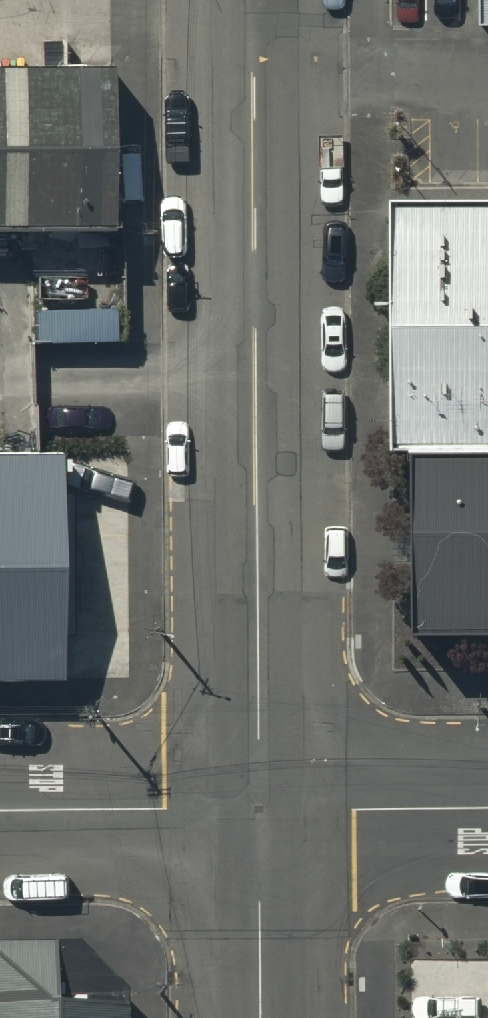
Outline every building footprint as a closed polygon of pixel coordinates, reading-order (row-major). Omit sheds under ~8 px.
[(0,60),(0,221),(110,221),(109,59),(0,60)] [(391,196),(392,446),(412,447),(487,446),(487,195),(391,196)] [(412,447),(415,628),(487,629),(487,446),(412,447)] [(0,453),(0,678),(69,678),(58,452),(0,453)] [(0,944),(0,1017),(127,1017),(127,943),(0,944)]
